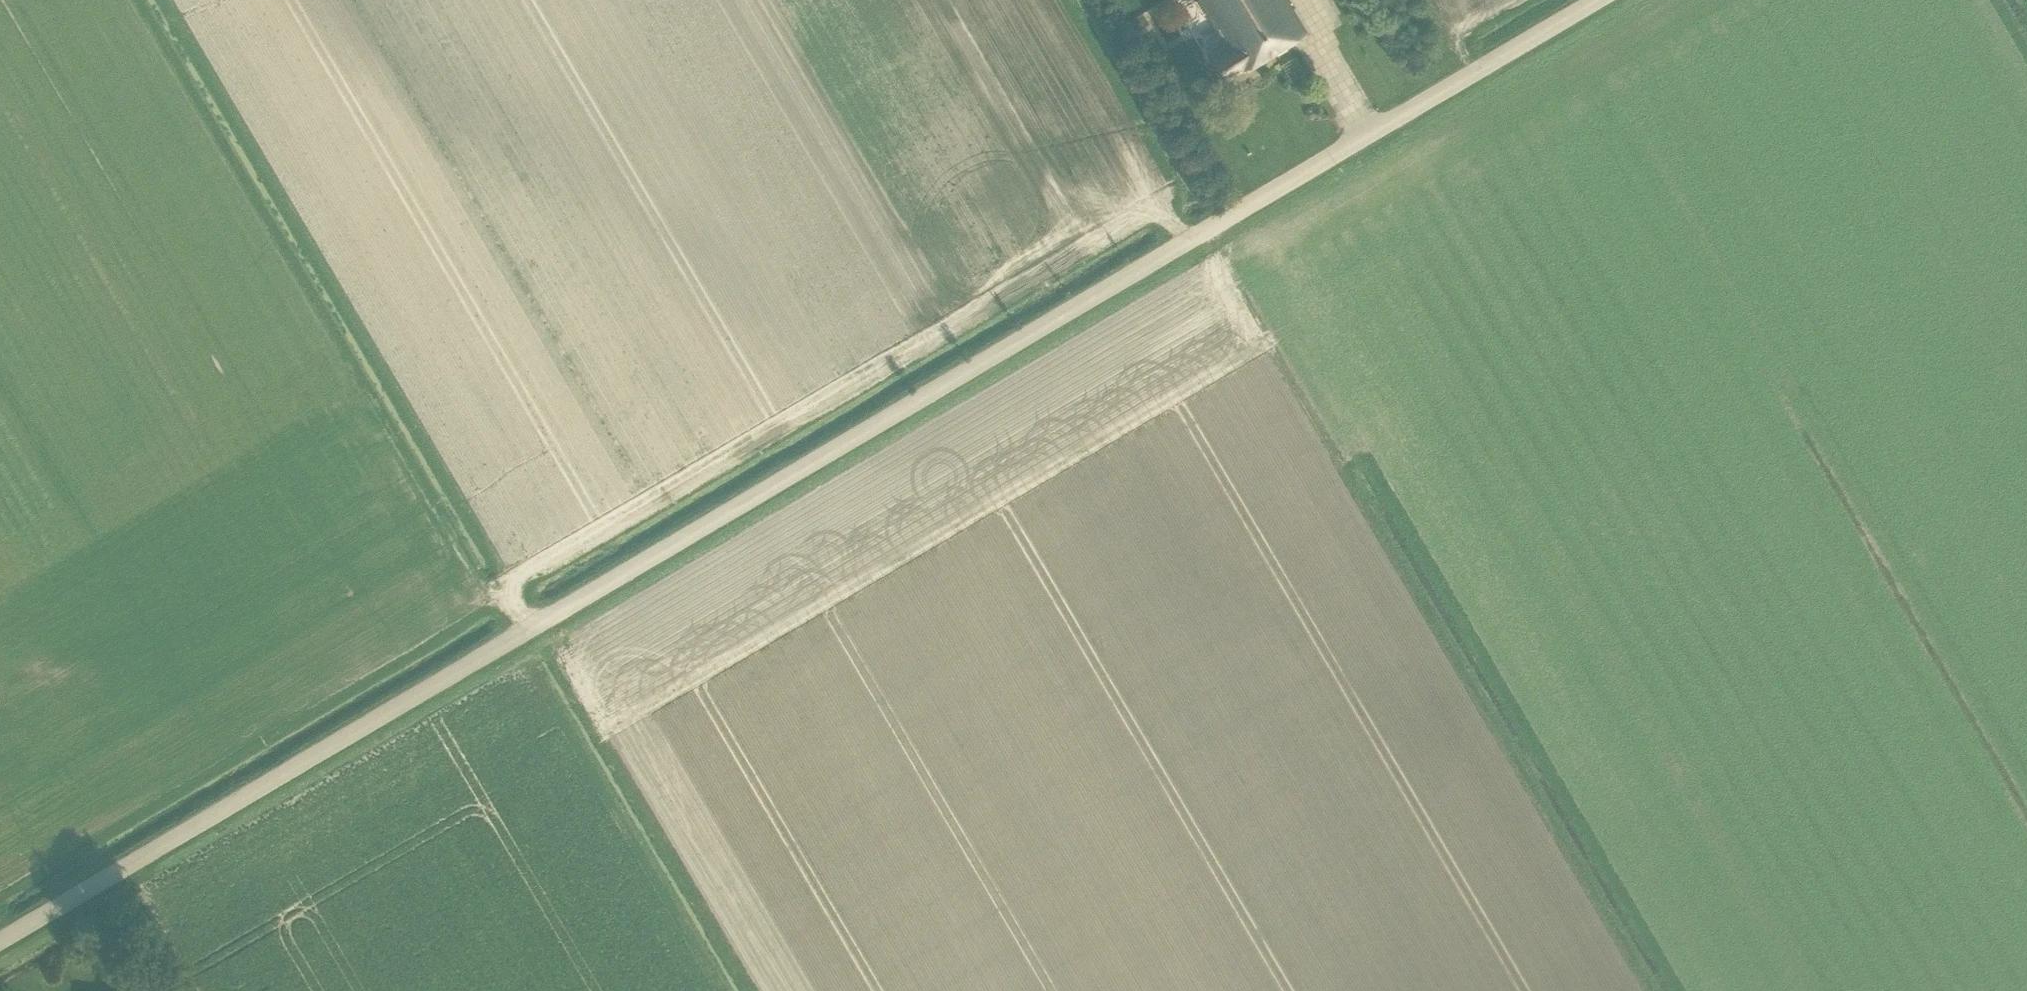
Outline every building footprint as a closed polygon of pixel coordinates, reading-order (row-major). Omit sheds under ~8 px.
[(1224,42),(1209,51),(1227,81),(1307,32),(1288,0),(1200,0),(1224,42)]
